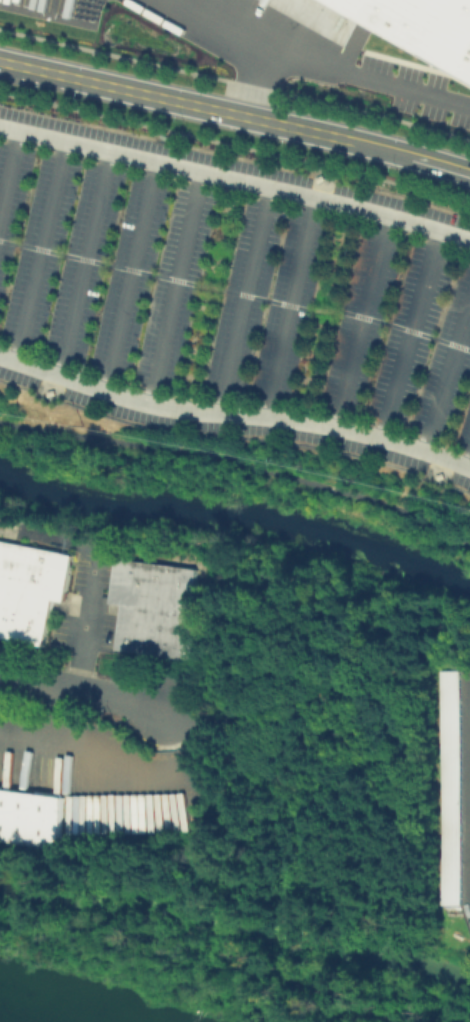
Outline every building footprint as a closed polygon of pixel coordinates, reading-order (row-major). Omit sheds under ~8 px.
[(469,81),(324,0),(469,0),(469,81)] [(316,183),(312,177),(321,173),(324,179),(316,183)] [(44,388),(53,385),(57,394),(48,398),(44,388)] [(435,475),(444,471),(448,481),(439,484),(435,475)] [(45,646),(0,638),(0,541),(75,555),(67,605),(53,602),(45,646)] [(116,555),(206,567),(194,656),(118,646),(124,605),(110,603),(116,555)] [(457,669),(456,906),(438,905),(439,669),(457,669)] [(52,847),(0,840),(0,788),(59,796),(52,847)]
